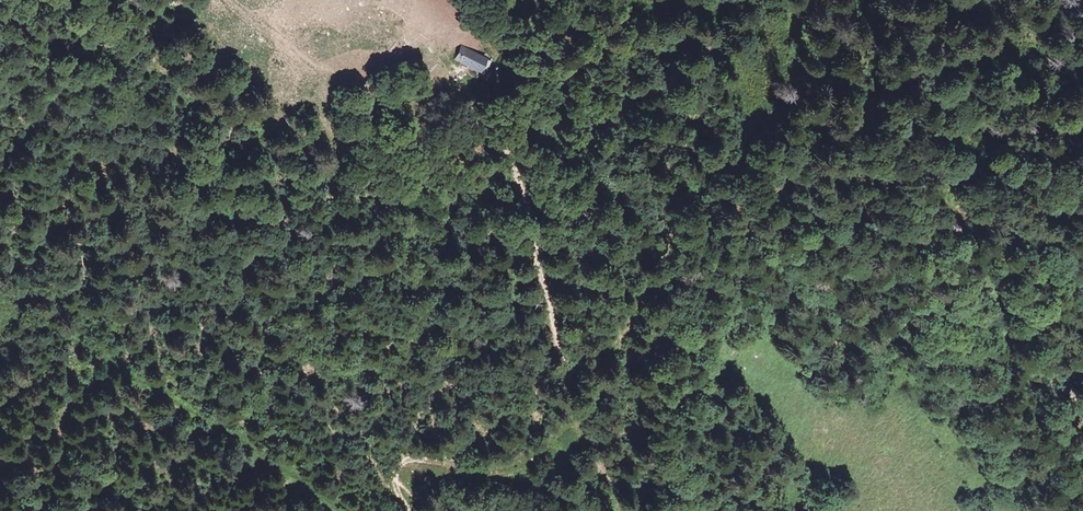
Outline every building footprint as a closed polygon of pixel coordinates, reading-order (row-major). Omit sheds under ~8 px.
[(487,59),(464,46),(456,59),(479,72),(487,59)]
